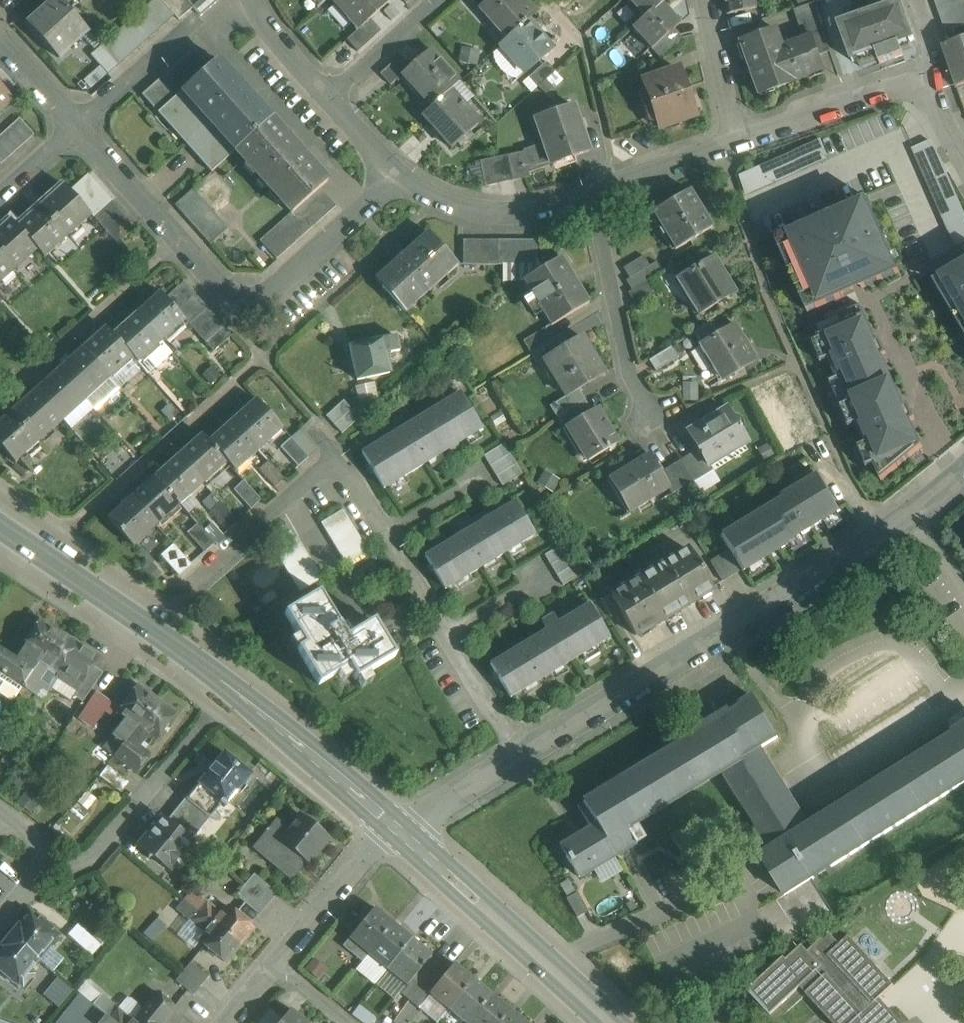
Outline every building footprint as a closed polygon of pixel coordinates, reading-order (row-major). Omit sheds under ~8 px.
[(60,0),(52,0),(27,23),(59,59),(89,32),(60,0)] [(161,0),(175,16),(179,20),(193,8),(186,0),(161,0)] [(193,8),(201,16),(215,3),(212,0),(186,0),(193,8)] [(386,0),(335,0),(360,28),(370,19),(388,3),(386,0)] [(480,8),(481,9),(485,6),(500,24),(503,22),(512,32),(506,37),(507,38),(529,20),(537,12),(527,0),(489,0),(480,8)] [(645,17),(662,2),(664,0),(630,0),(645,17)] [(727,13),(756,7),(754,0),(724,0),(727,13)] [(841,24),(853,60),(884,49),(885,50),(896,46),(896,45),(914,39),(900,0),(873,0),(877,11),(841,24)] [(947,31),(963,25),(963,1),(963,0),(936,0),(947,31)] [(645,17),(633,28),(652,49),(675,28),(681,23),(662,2),(645,17)] [(814,3),(793,10),(803,38),(812,35),(819,55),(831,51),(814,3)] [(370,19),(360,28),(347,40),(357,52),(380,31),(370,19)] [(507,38),(500,45),(526,74),(555,48),(529,20),(507,38)] [(675,28),(652,49),(660,58),(683,37),(675,28)] [(775,29),(738,42),(757,95),(825,71),(819,55),(812,35),(803,38),(781,46),(775,29)] [(943,46),(957,87),(963,85),(963,39),(943,46)] [(119,66),(102,46),(91,56),(109,76),(119,66)] [(195,48),(143,95),(159,112),(211,66),(195,48)] [(459,82),(431,49),(411,67),(402,75),(402,76),(431,107),(450,90),(459,82)] [(401,55),(381,74),(391,86),(402,76),(402,75),(411,67),(401,55)] [(186,142),(244,89),(218,60),(211,66),(159,112),(186,142)] [(547,61),(529,77),(537,87),(555,71),(547,61)] [(680,69),(642,82),(658,128),(695,115),(680,69)] [(1,70),(0,71),(0,86),(7,94),(15,86),(1,70)] [(11,99),(7,94),(0,86),(0,108),(11,99)] [(244,89),(186,142),(212,172),(236,151),(271,119),(244,89)] [(481,123),(450,90),(431,107),(422,115),(452,149),(481,123)] [(573,105),(535,118),(544,145),(523,152),(528,171),(551,164),(551,165),(589,152),(573,105)] [(0,136),(0,146),(9,157),(34,135),(20,118),(0,136)] [(328,182),(271,119),(236,151),(292,213),(293,214),(320,189),(328,182)] [(0,146),(0,164),(1,165),(9,157),(0,146)] [(523,152),(507,155),(513,181),(529,177),(528,171),(523,152)] [(507,155),(496,158),(501,183),(513,181),(507,155)] [(496,158),(480,161),(486,187),(501,183),(496,158)] [(88,174),(70,191),(78,200),(97,183),(88,174)] [(743,198),(761,235),(795,219),(788,205),(761,217),(756,205),(784,192),(779,181),(743,198)] [(97,183),(78,200),(86,209),(105,192),(97,183)] [(64,185),(17,227),(39,252),(45,258),(92,216),(86,209),(78,200),(70,191),(64,185)] [(230,228),(194,188),(174,205),(210,246),(230,228)] [(292,213),(261,241),(277,259),(336,207),(320,189),(293,214),(292,213)] [(690,189),(652,213),(653,214),(655,213),(665,229),(660,232),(661,233),(666,230),(677,247),(674,249),(675,250),(713,227),(690,189)] [(105,192),(86,209),(92,216),(93,217),(113,200),(105,192)] [(867,197),(775,237),(808,312),(900,272),(867,197)] [(113,200),(93,217),(101,226),(120,209),(113,200)] [(120,209),(101,226),(109,235),(128,218),(120,209)] [(128,218),(109,235),(118,244),(137,227),(128,218)] [(0,230),(0,286),(39,252),(17,227),(11,220),(0,230)] [(429,233),(376,280),(405,313),(458,263),(429,233)] [(502,240),(463,240),(463,265),(502,265),(502,240)] [(537,240),(502,240),(502,265),(537,265),(537,240)] [(643,255),(623,268),(629,278),(650,265),(643,255)] [(736,292),(713,255),(697,266),(690,255),(670,267),(699,315),(736,292)] [(590,302),(562,256),(524,280),(551,326),(590,302)] [(932,279),(962,328),(963,327),(963,260),(932,279)] [(629,278),(626,280),(632,290),(650,279),(663,272),(656,261),(650,265),(629,278)] [(632,290),(628,293),(637,306),(659,293),(650,279),(632,290)] [(184,281),(166,298),(174,307),(193,291),(184,281)] [(193,291),(174,307),(182,316),(200,299),(193,291)] [(166,298),(161,292),(136,313),(162,342),(186,320),(182,316),(174,307),(166,298)] [(200,299),(182,316),(186,320),(190,325),(208,308),(200,299)] [(818,335),(846,401),(894,380),(861,305),(839,315),(842,324),(818,335)] [(208,308),(190,325),(198,333),(216,317),(208,308)] [(136,313),(113,334),(132,355),(138,363),(138,362),(149,374),(171,353),(161,342),(162,342),(136,313)] [(216,317),(198,333),(205,342),(224,326),(216,317)] [(734,323),(717,333),(710,322),(694,332),(723,380),(757,360),(734,323)] [(224,326),(205,342),(214,351),(232,335),(224,326)] [(113,334),(106,327),(83,348),(108,376),(132,355),(113,334)] [(546,327),(523,340),(530,352),(553,338),(546,327)] [(604,374),(581,335),(559,348),(544,358),(544,359),(566,396),(567,396),(578,389),(604,374)] [(397,337),(351,347),(354,359),(353,359),(355,368),(356,368),(358,380),(391,373),(386,352),(392,350),(392,353),(400,351),(397,337)] [(553,338),(530,352),(537,363),(544,359),(544,358),(559,348),(553,338)] [(671,346),(649,360),(656,370),(678,357),(671,346)] [(83,348),(59,369),(87,400),(111,379),(108,376),(83,348)] [(87,400),(59,369),(36,390),(63,421),(87,400)] [(894,380),(846,401),(882,481),(923,446),(894,380)] [(360,400),(378,395),(375,382),(357,387),(360,400)] [(566,396),(550,406),(556,416),(585,399),(578,389),(567,396),(566,396)] [(0,422),(0,447),(15,464),(63,421),(36,390),(0,422)] [(413,422),(437,463),(442,460),(439,455),(467,438),(470,442),(479,436),(477,432),(482,429),(460,394),(413,422)] [(282,428),(256,399),(232,420),(259,450),(282,428)] [(585,399),(556,416),(563,428),(567,426),(566,425),(592,410),(585,399)] [(344,400),(326,416),(342,433),(360,417),(344,400)] [(618,442),(597,407),(592,410),(566,425),(567,426),(588,460),(618,442)] [(747,443),(726,408),(687,431),(698,449),(708,466),(710,465),(747,443)] [(232,420),(208,441),(228,462),(236,471),(259,450),(232,420)] [(437,463),(413,422),(364,453),(385,488),(392,484),(394,489),(405,483),(402,478),(429,461),(432,466),(437,463)] [(202,434),(179,455),(204,484),(228,462),(208,441),(202,434)] [(309,457),(291,438),(281,447),(298,467),(309,457)] [(504,443),(484,456),(502,486),(523,473),(504,443)] [(708,466),(698,449),(680,460),(693,481),(694,482),(713,470),(710,465),(708,466)] [(649,453),(608,478),(629,513),(669,488),(670,488),(660,472),(649,453)] [(204,484),(179,455),(155,476),(181,505),(204,484)] [(680,460),(660,472),(670,488),(669,488),(672,493),(693,481),(680,460)] [(285,479),(269,461),(259,469),(275,487),(285,479)] [(181,505),(155,476),(132,497),(157,526),(181,505)] [(770,507),(792,542),(841,512),(820,477),(770,507)] [(261,499),(244,481),(234,490),(251,509),(261,499)] [(132,497),(108,519),(134,547),(157,526),(132,497)] [(239,522),(221,502),(211,511),(229,531),(239,522)] [(470,530),(487,559),(493,555),(495,559),(509,551),(507,547),(519,540),(521,543),(534,535),(514,502),(470,530)] [(792,542),(770,507),(722,537),(730,551),(742,570),(743,571),(792,542)] [(342,510),(321,523),(346,564),(367,551),(342,510)] [(215,543),(198,524),(188,533),(205,552),(215,543)] [(487,559),(470,530),(426,557),(446,589),(483,566),(481,563),(487,559)] [(297,537),(276,551),(300,592),(322,579),(297,537)] [(565,542),(544,555),(563,585),(583,573),(565,542)] [(191,564),(174,545),(161,556),(179,575),(191,564)] [(700,568),(689,549),(640,578),(665,619),(713,590),(703,572),(704,572),(701,568),(700,568)] [(730,551),(711,563),(722,582),(742,570),(730,551)] [(640,578),(612,596),(636,636),(665,619),(640,578)] [(319,594),(286,614),(305,646),(299,650),(319,684),(348,667),(356,679),(393,657),(373,623),(346,640),(319,594)] [(544,632),(560,658),(577,648),(581,655),(609,638),(589,605),(558,624),(553,616),(543,622),(548,630),(544,632)] [(0,649),(0,690),(16,700),(17,699),(24,687),(59,632),(40,620),(35,629),(34,628),(26,640),(27,640),(21,649),(23,651),(17,660),(0,649)] [(59,632),(24,687),(35,694),(52,668),(60,672),(56,678),(76,690),(77,691),(93,666),(98,657),(59,632)] [(560,658),(544,632),(491,665),(511,697),(525,689),(522,683),(534,676),(537,681),(564,665),(560,658)] [(93,666),(77,691),(76,690),(72,695),(83,702),(103,673),(93,666)] [(131,694),(123,704),(124,705),(118,713),(126,719),(103,748),(114,756),(124,744),(157,700),(138,686),(132,694),(131,694)] [(35,694),(24,687),(17,699),(28,706),(35,694)] [(97,691),(79,718),(93,728),(112,702),(97,691)] [(725,712),(698,728),(700,732),(585,801),(599,825),(563,847),(568,855),(580,876),(617,853),(617,854),(636,843),(626,827),(724,769),(759,748),(777,737),(755,699),(727,716),(725,712)] [(157,700),(124,744),(114,756),(115,757),(133,770),(136,772),(150,754),(139,746),(147,734),(155,741),(161,732),(162,733),(170,722),(169,721),(175,713),(157,700)] [(953,719),(958,729),(963,726),(963,714),(953,719)] [(955,733),(956,735),(808,829),(773,850),(764,856),(787,894),(963,782),(963,728),(955,733)] [(808,829),(759,748),(724,769),(773,850),(808,829)] [(225,753),(200,783),(188,798),(187,798),(209,817),(210,817),(221,804),(224,806),(226,804),(250,774),(225,753)] [(133,770),(115,757),(108,765),(126,779),(133,770)] [(34,780),(17,803),(30,813),(47,790),(34,780)] [(209,817),(187,798),(188,798),(187,797),(168,820),(167,821),(190,840),(191,839),(209,817)] [(301,815),(288,829),(276,820),(260,839),(260,840),(253,848),(291,880),(307,862),(308,862),(328,837),(301,815)] [(190,840),(167,821),(168,820),(163,817),(139,846),(148,853),(148,858),(154,858),(169,870),(193,841),(191,839),(190,840)] [(277,893),(254,874),(245,885),(268,904),(277,893)] [(268,904),(245,885),(236,895),(259,915),(268,904)] [(223,915),(194,891),(186,901),(192,906),(239,945),(254,928),(245,921),(246,920),(237,913),(236,914),(229,908),(223,915)] [(186,901),(178,911),(184,915),(192,906),(186,901)] [(239,945),(192,906),(184,915),(207,934),(201,942),(209,948),(208,949),(217,956),(218,955),(226,962),(239,945)] [(375,909),(350,939),(369,954),(393,924),(375,909)] [(37,919),(29,913),(21,923),(20,923),(9,936),(38,959),(57,936),(51,931),(53,929),(39,917),(37,919)] [(157,919),(143,934),(152,941),(166,926),(157,919)] [(393,924),(369,954),(387,969),(412,939),(393,924)] [(849,936),(840,944),(828,932),(807,951),(801,945),(786,959),(783,956),(747,990),(769,1014),(799,986),(805,993),(804,994),(831,1022),(903,1022),(880,999),(894,986),(849,936)] [(9,936),(0,947),(0,971),(11,980),(13,978),(19,983),(38,959),(9,936)] [(412,939),(387,969),(407,985),(415,975),(430,957),(431,955),(412,939)] [(430,957),(415,975),(424,982),(439,964),(430,957)] [(208,977),(190,962),(183,971),(201,986),(208,977)] [(433,989),(429,994),(448,1010),(474,979),(454,963),(448,971),(433,989)] [(439,964),(424,982),(433,989),(448,971),(439,964)] [(201,986),(183,971),(176,980),(194,995),(201,986)] [(407,985),(401,993),(409,1000),(424,982),(415,975),(407,985)] [(474,979),(448,1010),(464,1022),(469,1022),(493,994),(474,979)] [(424,982),(409,1000),(418,1007),(429,994),(433,989),(424,982)] [(134,1022),(132,1020),(130,1022),(162,1022),(175,1008),(157,993),(139,1014),(140,1015),(134,1022)] [(469,1022),(499,1022),(511,1009),(493,994),(469,1022)] [(118,1008),(109,1018),(115,1022),(130,1022),(132,1020),(118,1008)] [(511,1009),(499,1022),(528,1022),(511,1009)] [(281,1022),(308,1022),(292,1010),(281,1022)]
